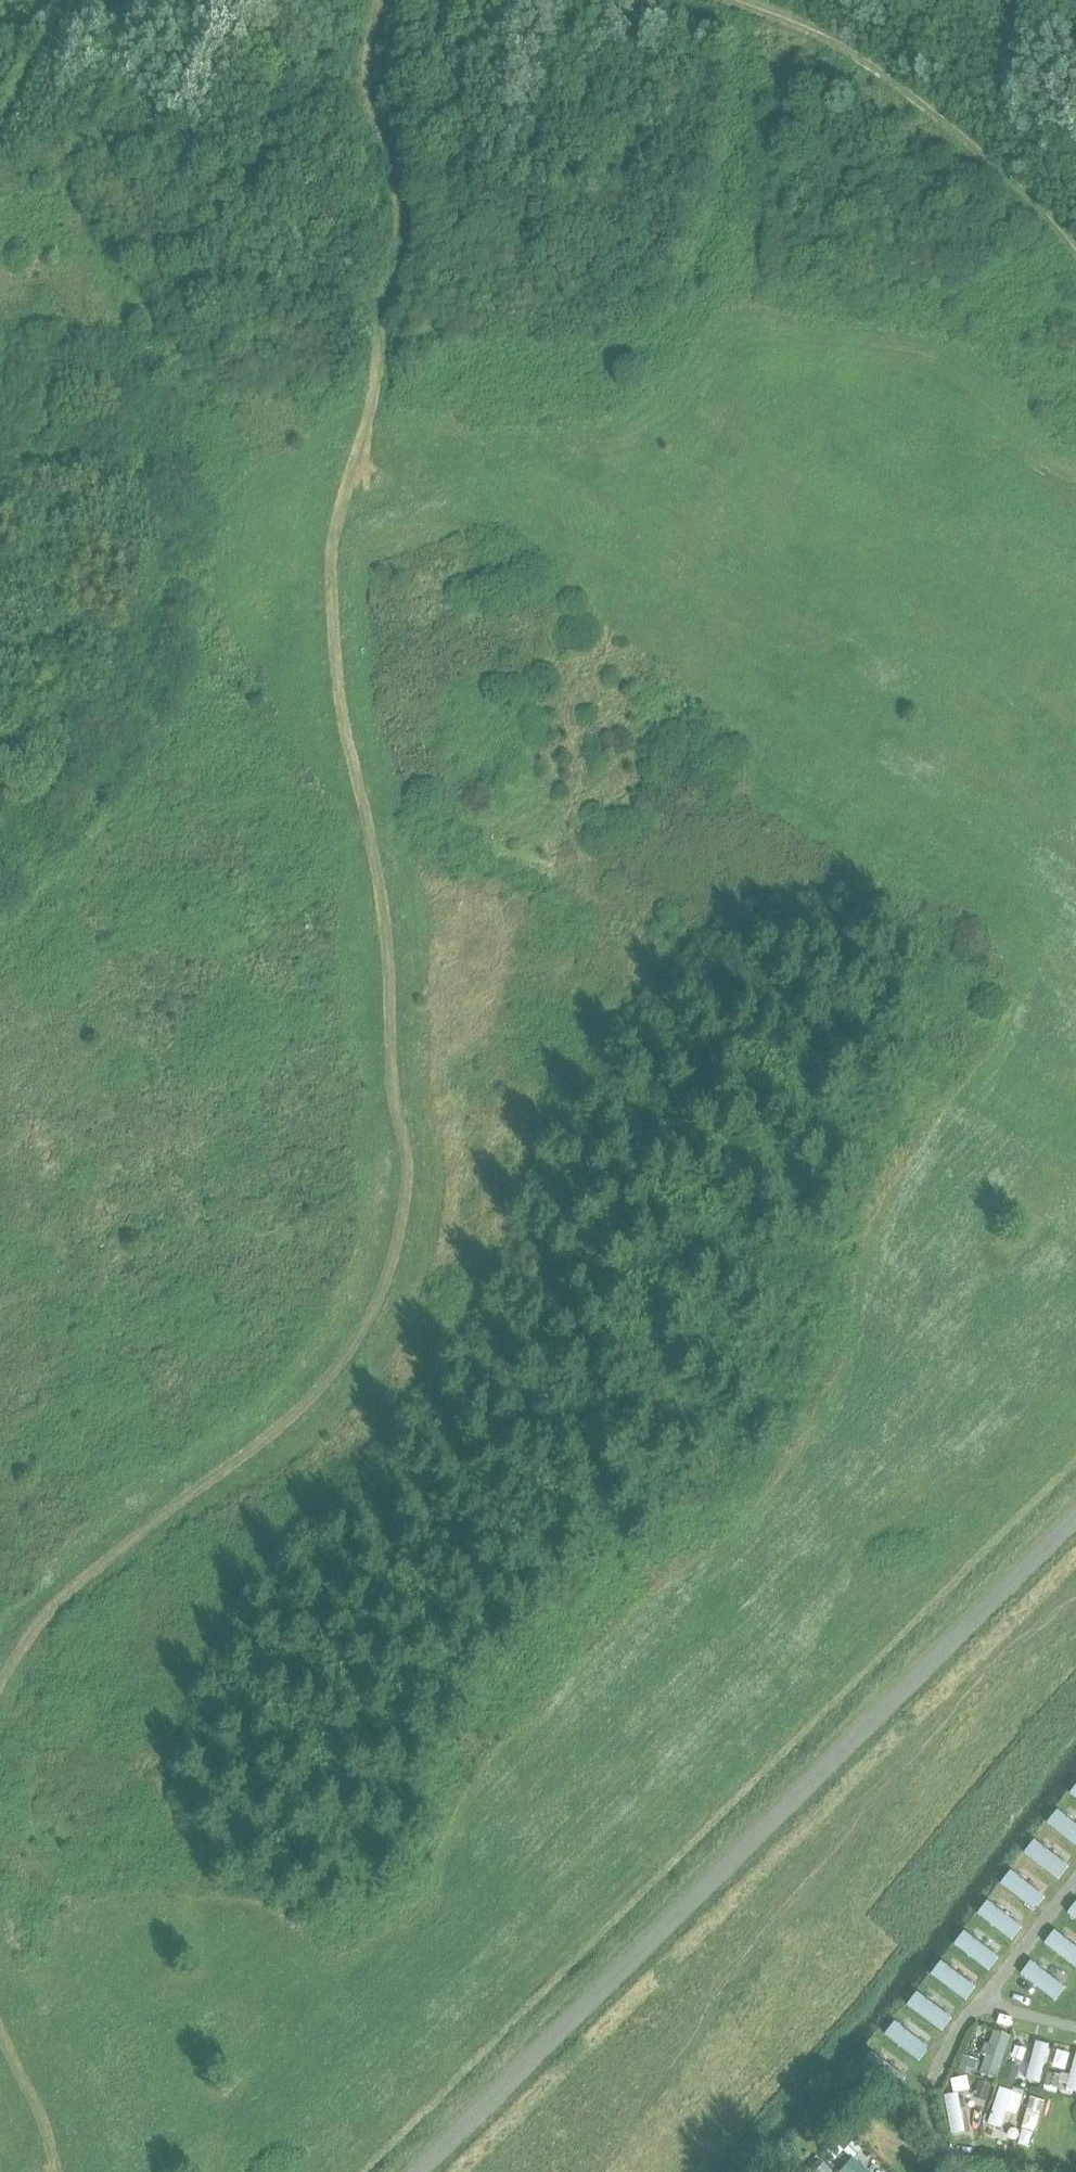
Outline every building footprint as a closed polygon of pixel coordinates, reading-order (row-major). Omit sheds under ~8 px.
[(1075,1840),(1075,1816),(1061,1806),(1050,1822),(1075,1840)] [(1037,1837),(1027,1853),(1065,1877),(1075,1860),(1037,1837)] [(1016,1866),(1004,1881),(1038,1908),(1050,1893),(1016,1866)] [(994,1895),(981,1910),(1013,1937),(1025,1922),(994,1895)] [(958,1940),(989,1967),(1002,1951),(971,1925),(958,1940)] [(1075,1961),(1075,1937),(1058,1925),(1047,1942),(1075,1961)] [(1058,1996),(1070,1981),(1036,1956),(1024,1971),(1058,1996)] [(944,1958),(934,1974),(971,1997),(981,1981),(944,1958)] [(948,2029),(959,2013),(922,1987),(911,2003),(948,2029)] [(898,2017),(888,2035),(923,2056),(933,2039),(898,2017)] [(989,2069),(1008,2072),(1014,2028),(994,2026),(989,2069)] [(1047,2080),(1055,2039),(1040,2036),(1032,2077),(1047,2080)] [(1068,2082),(1075,2085),(1075,2054),(1068,2082)] [(1034,2143),(1038,2126),(1027,2123),(1023,2140),(1034,2143)] [(813,2168),(818,2171),(836,2171),(839,2169),(825,2156),(813,2168)]
